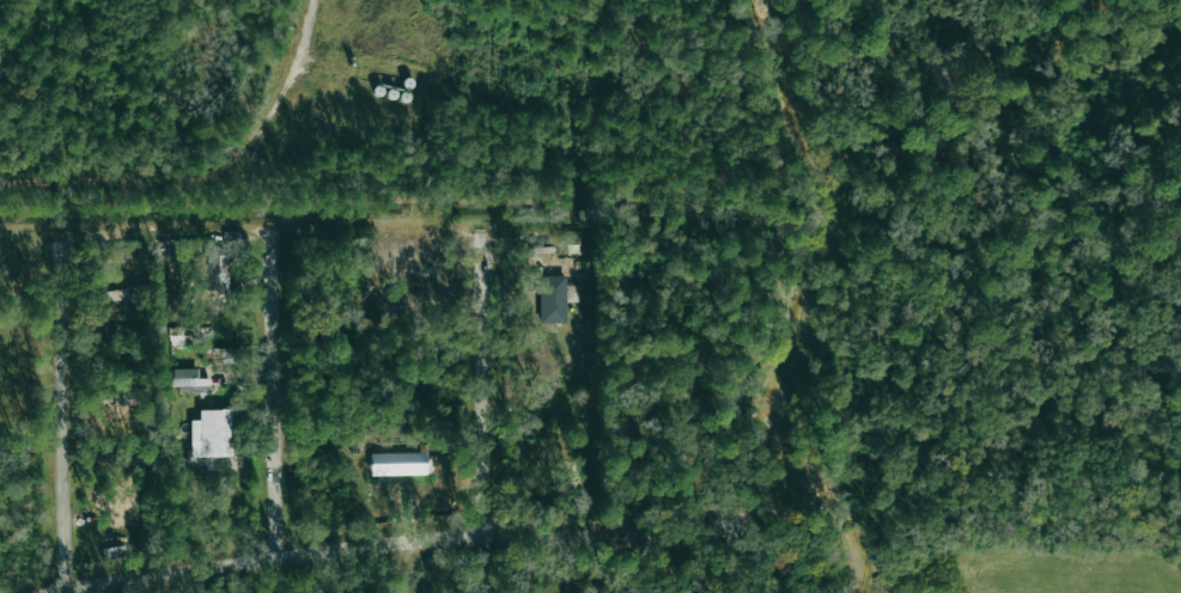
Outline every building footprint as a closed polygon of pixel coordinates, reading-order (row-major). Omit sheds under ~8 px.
[(229,289),(227,255),(217,255),(217,245),(206,246),(207,290),(229,289)] [(565,275),(535,276),(535,294),(539,294),(539,324),(566,323),(565,275)] [(147,300),(146,287),(105,290),(106,310),(127,308),(126,302),(147,300)] [(205,348),(204,357),(218,358),(219,349),(205,348)] [(172,369),(173,392),(210,392),(210,378),(199,378),(199,368),(172,369)] [(191,420),(191,457),(233,456),(232,409),(199,410),(199,420),(191,420)]
